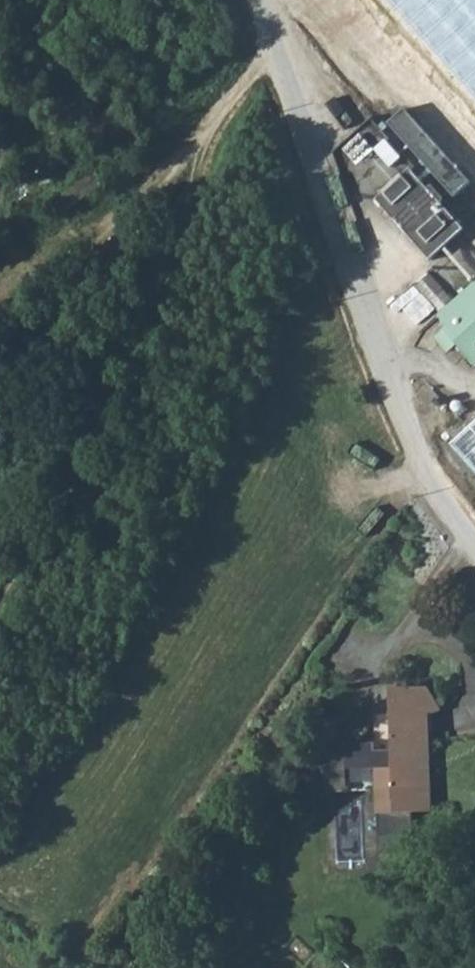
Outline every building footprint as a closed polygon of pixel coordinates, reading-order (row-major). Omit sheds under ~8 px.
[(435,134),(474,178),(474,0),(313,0),(435,134)] [(404,108),(388,123),(454,198),(471,182),(404,108)] [(410,169),(376,201),(430,261),(465,230),(410,169)] [(413,282),(439,312),(454,298),(427,269),(413,282)] [(454,298),(439,312),(434,317),(446,330),(437,337),(452,353),(457,347),(474,367),(474,278),(454,298)] [(447,439),(474,470),(474,413),(447,439)] [(433,806),(431,708),(394,709),(394,743),(379,744),(378,735),(351,737),(351,741),(328,741),(330,784),(352,784),(351,762),(378,762),(378,798),(378,807),(380,807),(380,829),(416,829),(416,806),(433,806)]
